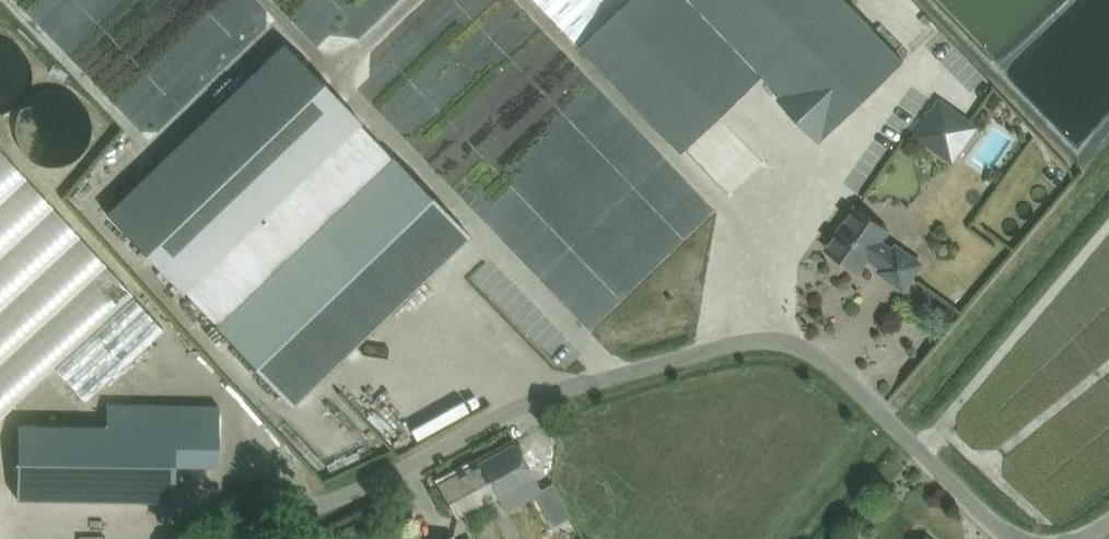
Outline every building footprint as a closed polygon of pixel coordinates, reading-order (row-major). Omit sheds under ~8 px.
[(678,153),(760,74),(817,134),(904,59),(849,0),(532,0),(678,153)] [(284,41),(106,213),(215,325),(291,405),(469,235),(393,155),(284,41)] [(922,124),(914,136),(953,164),(979,127),(967,119),(940,100),(922,124)] [(53,366),(132,295),(0,153),(0,415),(53,366)] [(856,207),(827,249),(858,271),(869,256),(882,266),(879,271),(904,288),(921,263),(896,246),(892,251),(879,242),(888,229),(856,207)] [(53,366),(85,401),(163,329),(132,295),(53,366)] [(12,433),(12,442),(17,442),(16,498),(174,500),(174,465),(218,465),(219,405),(217,405),(217,426),(175,426),(175,404),(106,403),(106,425),(17,424),(17,433),(12,433)] [(438,484),(448,503),(456,518),(497,495),(506,511),(542,491),(533,475),(525,460),(514,441),(438,484)] [(252,485),(232,493),(235,502),(255,494),(252,485)] [(565,505),(547,514),(553,525),(570,515),(565,505)]
